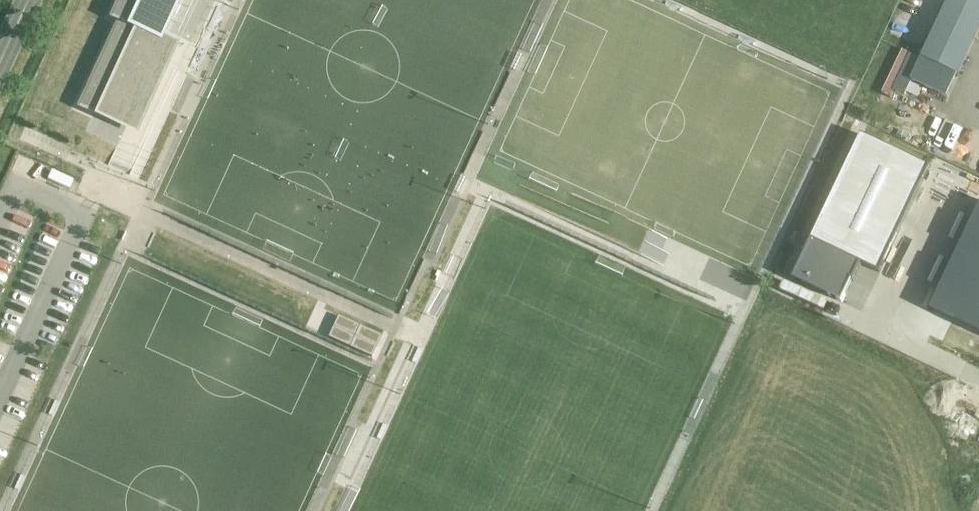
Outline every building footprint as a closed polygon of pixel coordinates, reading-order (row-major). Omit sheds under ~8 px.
[(911,80),(950,98),(978,37),(978,0),(948,0),(911,80)] [(145,123),(130,159),(154,169),(169,133),(145,123)] [(933,164),(863,132),(793,279),(842,302),(860,264),(881,273),(933,164)]
